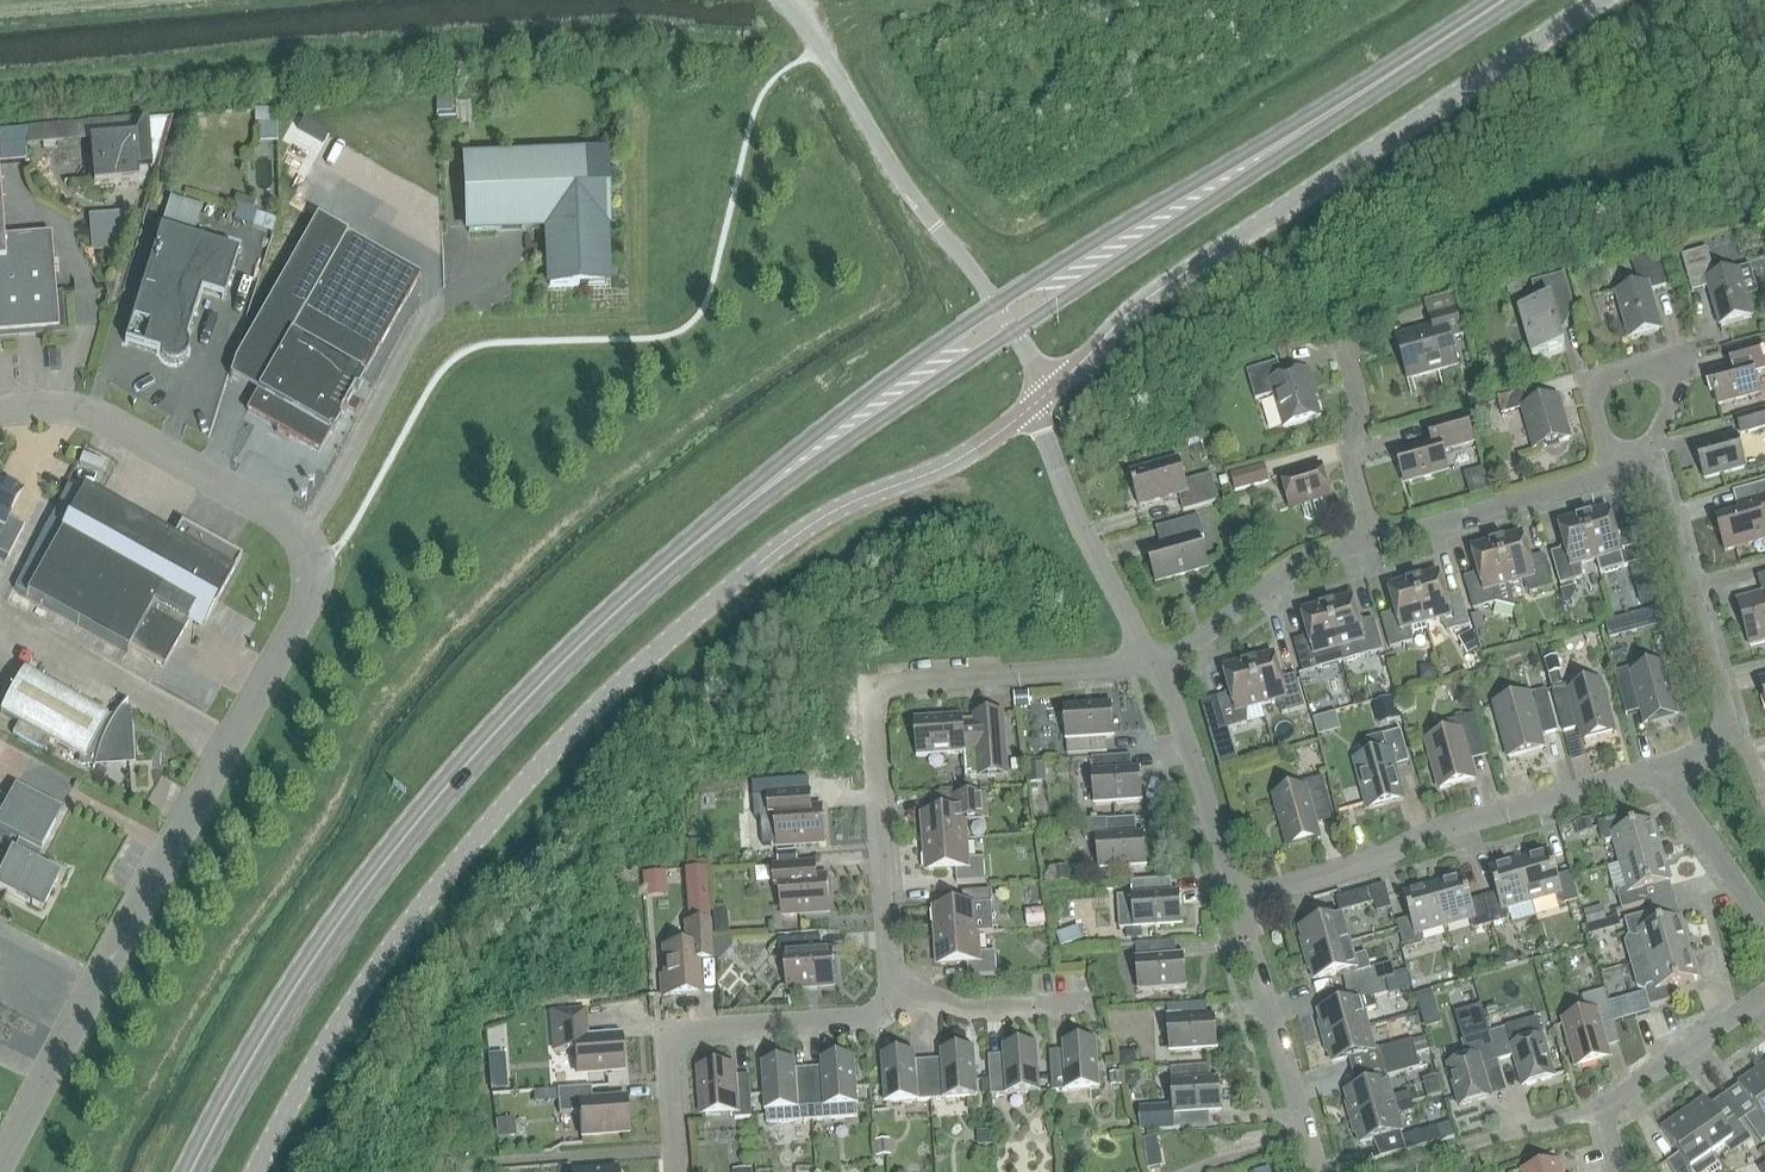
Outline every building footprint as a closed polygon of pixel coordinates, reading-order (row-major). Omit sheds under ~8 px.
[(437,99),(438,117),(439,117),(453,117),(452,99),(437,99)] [(456,128),(456,117),(453,117),(439,117),(439,128),(456,128)] [(93,185),(138,181),(136,157),(150,156),(147,123),(131,124),(132,136),(89,139),(93,185)] [(25,157),(28,127),(0,130),(0,159),(25,157)] [(549,286),(606,283),(603,226),(606,226),(603,155),(465,160),(468,232),(546,229),(549,286)] [(58,329),(50,234),(3,237),(0,200),(0,333),(58,329)] [(238,206),(233,220),(252,226),(256,212),(238,206)] [(265,378),(246,410),(318,452),(330,431),(333,433),(340,420),(338,419),(342,411),(345,412),(352,400),(350,398),(354,390),(357,392),(364,379),(361,378),(408,296),(408,297),(421,276),(323,219),(318,216),(235,361),(265,378)] [(124,343),(160,354),(160,356),(162,358),(163,360),(164,361),(165,362),(168,363),(169,364),(171,364),(174,364),(178,364),(181,362),(183,360),(184,359),(186,357),(187,355),(187,352),(187,350),(187,348),(187,346),(186,344),(185,342),(200,293),(223,301),(237,255),(159,230),(124,343)] [(1719,326),(1751,317),(1745,296),(1750,294),(1753,291),(1756,286),(1749,265),(1746,261),(1740,260),(1735,262),(1737,269),(1714,276),(1706,248),(1681,256),(1691,292),(1708,287),(1719,326)] [(1650,291),(1666,286),(1656,250),(1631,258),(1639,285),(1615,292),(1629,339),(1661,330),(1650,291)] [(1555,315),(1573,310),(1563,275),(1532,284),(1538,303),(1518,309),(1532,356),(1564,347),(1555,315)] [(1519,280),(1506,283),(1510,295),(1522,291),(1519,280)] [(1458,364),(1451,339),(1463,336),(1455,308),(1428,316),(1431,329),(1395,339),(1406,379),(1458,364)] [(1764,357),(1764,340),(1725,351),(1730,366),(1708,372),(1717,405),(1758,393),(1753,374),(1764,370),(1764,364),(1763,358),(1764,357)] [(1273,394),(1283,428),(1320,417),(1311,388),(1313,388),(1308,370),(1282,378),(1277,362),(1246,371),(1255,400),(1273,394)] [(1535,448),(1568,439),(1560,411),(1556,398),(1529,405),(1525,391),(1496,399),(1500,415),(1523,408),(1535,448)] [(1492,407),(1477,405),(1475,421),(1490,423),(1492,407)] [(1764,409),(1735,417),(1740,435),(1764,428),(1764,413),(1764,409)] [(1442,451),(1462,446),(1474,442),(1466,415),(1427,426),(1431,442),(1395,452),(1404,484),(1447,471),(1442,451)] [(1704,479),(1745,467),(1735,435),(1695,446),(1704,479)] [(1183,511),(1218,501),(1211,474),(1184,482),(1178,459),(1129,473),(1138,505),(1178,494),(1183,511)] [(1234,490),(1268,481),(1263,465),(1230,474),(1234,490)] [(1289,509),(1300,506),(1303,516),(1308,519),(1324,514),(1327,510),(1324,499),(1330,498),(1321,465),(1280,477),(1289,509)] [(1226,476),(1219,478),(1221,487),(1228,485),(1226,476)] [(1473,492),(1486,488),(1483,477),(1470,480),(1473,492)] [(21,491),(0,480),(0,553),(7,557),(24,526),(7,517),(21,491)] [(1764,539),(1764,482),(1739,490),(1745,512),(1716,521),(1724,551),(1764,539)] [(204,623),(241,557),(181,523),(169,543),(82,494),(25,596),(127,653),(130,647),(164,666),(191,616),(204,623)] [(1583,517),(1595,559),(1609,555),(1616,568),(1629,565),(1639,562),(1630,530),(1615,534),(1609,510),(1583,517)] [(1198,516),(1156,528),(1161,547),(1150,550),(1159,580),(1207,567),(1198,537),(1203,536),(1198,516)] [(1581,563),(1595,559),(1583,517),(1558,524),(1565,548),(1550,553),(1559,585),(1582,578),(1581,563)] [(1639,562),(1629,565),(1634,582),(1650,578),(1636,528),(1630,530),(1639,562)] [(1508,584),(1522,580),(1529,593),(1552,587),(1543,555),(1528,559),(1521,534),(1496,542),(1508,584)] [(1472,609),(1495,603),(1515,608),(1508,584),(1496,542),(1471,549),(1478,573),(1463,577),(1472,609)] [(1413,580),(1425,623),(1439,619),(1446,632),(1469,625),(1460,593),(1445,597),(1438,573),(1413,580)] [(1757,578),(1762,594),(1736,601),(1752,656),(1753,656),(1751,646),(1764,642),(1764,575),(1757,578)] [(1411,627),(1425,623),(1413,580),(1388,588),(1395,612),(1380,616),(1389,648),(1412,642),(1411,627)] [(1326,605),(1338,648),(1352,644),(1359,657),(1382,650),(1373,618),(1358,622),(1351,598),(1326,605)] [(1325,652),(1338,648),(1326,605),(1301,612),(1308,637),(1293,641),(1302,673),(1325,667),(1325,652)] [(1477,613),(1470,615),(1474,629),(1481,627),(1477,613)] [(1632,615),(1605,622),(1609,637),(1636,630),(1632,615)] [(1472,630),(1458,638),(1467,653),(1477,647),(1472,630)] [(1248,662),(1260,705),(1274,701),(1281,714),(1304,707),(1295,675),(1280,679),(1273,655),(1248,662)] [(1555,657),(1545,660),(1549,673),(1558,671),(1555,657)] [(1247,709),(1260,705),(1248,662),(1223,669),(1230,694),(1215,698),(1224,730),(1247,724),(1247,709)] [(1644,720),(1674,712),(1662,664),(1632,672),(1631,667),(1613,672),(1625,715),(1641,710),(1644,720)] [(0,712),(0,713),(83,759),(83,763),(93,762),(92,768),(92,773),(91,778),(91,783),(92,783),(92,778),(93,773),(93,768),(94,762),(129,760),(126,713),(116,713),(117,712),(126,701),(126,700),(117,711),(110,721),(106,718),(106,717),(23,671),(0,712)] [(1582,737),(1612,729),(1599,681),(1569,690),(1568,684),(1551,689),(1562,732),(1579,727),(1582,737)] [(1539,736),(1557,731),(1546,690),(1528,695),(1528,694),(1494,704),(1508,757),(1542,748),(1539,736)] [(1028,692),(1013,694),(1015,708),(1029,707),(1028,692)] [(1393,696),(1380,699),(1386,721),(1399,717),(1393,696)] [(1105,737),(1113,737),(1111,705),(1064,708),(1066,740),(1067,754),(1106,752),(1105,737)] [(965,779),(1007,776),(1002,714),(986,715),(986,709),(978,710),(978,716),(974,716),(974,720),(962,721),(962,717),(914,720),(917,755),(963,752),(965,779)] [(1439,789),(1474,779),(1466,750),(1483,745),(1474,714),(1444,722),(1447,734),(1425,740),(1439,789)] [(1393,766),(1409,762),(1400,730),(1365,739),(1370,755),(1354,760),(1367,809),(1402,799),(1393,766)] [(1232,743),(1213,748),(1218,765),(1237,760),(1232,743)] [(1094,804),(1141,801),(1139,770),(1131,770),(1130,755),(1091,758),(1094,804)] [(1021,760),(1011,761),(1011,771),(1022,770),(1021,760)] [(1047,783),(1046,765),(1027,766),(1027,784),(1047,783)] [(1314,824),(1333,819),(1321,777),(1301,782),(1303,787),(1273,796),(1287,843),(1317,834),(1314,824)] [(809,779),(752,783),(754,797),(768,796),(810,793),(809,779)] [(0,875),(0,888),(41,910),(58,878),(27,862),(34,850),(39,852),(61,810),(14,786),(0,813),(0,832),(18,842),(12,854),(11,854),(0,875)] [(710,789),(696,790),(697,807),(712,806),(710,789)] [(777,844),(824,841),(822,809),(811,810),(810,793),(768,796),(769,814),(775,814),(777,844)] [(921,814),(923,843),(966,840),(965,821),(980,820),(979,796),(950,798),(951,812),(921,814)] [(1612,840),(1619,864),(1658,853),(1655,842),(1657,838),(1654,826),(1649,823),(1628,829),(1624,815),(1596,823),(1601,839),(1605,841),(1612,840)] [(1098,869),(1145,866),(1143,835),(1136,835),(1135,818),(1083,821),(1084,841),(1096,840),(1098,869)] [(1589,820),(1576,824),(1579,835),(1592,831),(1589,820)] [(966,840),(923,843),(925,872),(955,869),(956,883),(985,881),(983,858),(967,859),(966,840)] [(777,852),(778,864),(796,863),(796,851),(777,852)] [(1520,863),(1531,902),(1555,896),(1557,902),(1561,905),(1578,900),(1570,873),(1556,877),(1550,855),(1549,855),(1545,853),(1533,856),(1530,860),(1520,863)] [(1658,853),(1619,864),(1626,888),(1619,889),(1617,894),(1621,910),(1649,902),(1645,889),(1666,883),(1669,878),(1665,866),(1661,863),(1658,853)] [(782,913),(829,910),(827,879),(816,879),(815,863),(773,866),(774,883),(779,883),(782,913)] [(1496,893),(1482,897),(1491,925),(1506,920),(1509,916),(1507,909),(1531,902),(1520,863),(1510,867),(1505,864),(1493,868),(1490,872),(1489,872),(1496,893)] [(1053,868),(1054,883),(1069,882),(1068,867),(1053,868)] [(688,870),(691,923),(710,921),(707,869),(688,870)] [(1444,885),(1433,888),(1445,927),(1468,920),(1470,927),(1475,929),(1491,925),(1482,897),(1469,901),(1463,880),(1459,877),(1447,881),(1444,885)] [(1179,893),(1171,894),(1170,879),(1131,882),(1132,895),(1117,896),(1119,929),(1126,928),(1134,928),(1142,927),(1181,925),(1179,893)] [(1384,885),(1370,889),(1374,903),(1376,913),(1391,909),(1384,885)] [(1421,934),(1445,927),(1433,888),(1422,891),(1418,889),(1406,892),(1403,897),(1410,918),(1396,922),(1404,950),(1420,945),(1422,941),(1421,934)] [(1339,912),(1374,903),(1370,889),(1335,898),(1339,912)] [(933,908),(935,937),(977,934),(976,915),(992,914),(990,890),(961,892),(962,906),(933,908)] [(1583,911),(1586,923),(1605,918),(1601,906),(1583,911)] [(1024,909),(1026,926),(1046,924),(1044,907),(1024,909)] [(1624,919),(1628,935),(1624,943),(1630,965),(1685,949),(1682,939),(1684,934),(1681,922),(1677,919),(1655,925),(1651,912),(1624,919)] [(1300,939),(1304,955),(1348,943),(1341,917),(1300,928),(1303,939),(1300,939)] [(699,993),(697,960),(712,959),(710,921),(684,923),(685,947),(663,948),(665,975),(660,975),(662,995),(699,993)] [(728,932),(727,925),(715,926),(715,933),(728,932)] [(1134,928),(1126,928),(1127,939),(1142,938),(1142,927),(1134,928)] [(935,937),(937,965),(967,963),(968,977),(996,975),(994,952),(979,953),(977,934),(935,937)] [(787,987),(834,984),(832,952),(821,953),(820,936),(778,939),(779,957),(785,957),(787,987)] [(1138,991),(1186,988),(1183,956),(1176,957),(1175,942),(1135,944),(1138,991)] [(1314,980),(1341,972),(1346,990),(1383,980),(1383,981),(1395,977),(1394,973),(1391,962),(1371,968),(1366,953),(1352,957),(1348,943),(1304,955),(1308,970),(1311,969),(1314,980)] [(1508,949),(1500,951),(1504,964),(1517,961),(1515,953),(1508,949)] [(1688,960),(1685,949),(1630,965),(1636,987),(1644,991),(1648,1007),(1676,999),(1672,986),(1694,979),(1693,979),(1696,975),(1692,962),(1688,960)] [(1407,969),(1394,973),(1395,977),(1408,974),(1407,969)] [(1411,987),(1408,974),(1395,977),(1385,980),(1389,993),(1411,987)] [(1322,1038),(1366,1026),(1362,1012),(1377,1008),(1374,997),(1387,993),(1383,981),(1383,980),(1346,990),(1350,1003),(1318,1012),(1321,1022),(1318,1023),(1322,1038)] [(1599,1025),(1613,1021),(1623,1017),(1619,1004),(1609,1007),(1604,990),(1581,996),(1586,1013),(1563,1020),(1577,1067),(1608,1058),(1599,1025)] [(1436,1009),(1432,994),(1415,999),(1420,1013),(1424,1012),(1436,1009)] [(1169,1052),(1216,1049),(1214,1017),(1207,1018),(1206,1003),(1166,1005),(1169,1052)] [(1467,1060),(1447,1065),(1459,1106),(1491,1097),(1490,1095),(1481,1065),(1497,1061),(1489,1033),(1482,1007),(1455,1014),(1463,1041),(1461,1041),(1467,1060)] [(586,1039),(584,1010),(551,1012),(553,1051),(574,1050),(575,1073),(623,1070),(620,1037),(586,1039)] [(1505,1028),(1489,1033),(1497,1061),(1513,1056),(1522,1087),(1554,1078),(1542,1037),(1537,1019),(1505,1028)] [(1366,1026),(1322,1038),(1326,1053),(1329,1053),(1332,1063),(1373,1051),(1366,1026)] [(1424,1036),(1412,1040),(1415,1053),(1427,1050),(1424,1036)] [(1377,1049),(1381,1063),(1415,1054),(1412,1040),(1377,1049)] [(1052,1091),(1098,1088),(1095,1041),(1063,1043),(1064,1051),(1049,1052),(1052,1091)] [(1004,1055),(988,1056),(990,1096),(1038,1092),(1035,1045),(1003,1047),(1004,1055)] [(928,1061),(930,1100),(976,1097),(972,1050),(941,1052),(941,1060),(928,1061)] [(1119,1053),(1120,1068),(1136,1067),(1135,1052),(1119,1053)] [(503,1054),(488,1055),(491,1088),(505,1087),(503,1054)] [(917,1101),(930,1100),(928,1061),(914,1062),(913,1054),(882,1056),(885,1103),(917,1101)] [(1415,1054),(1381,1063),(1385,1077),(1419,1067),(1415,1054)] [(808,1069),(812,1120),(857,1117),(853,1058),(821,1060),(822,1068),(808,1069)] [(812,1120),(808,1069),(794,1070),(794,1062),(762,1064),(766,1123),(812,1120)] [(734,1118),(751,1117),(748,1076),(732,1077),(731,1066),(700,1068),(703,1115),(734,1113),(734,1118)] [(1181,1114),(1220,1111),(1218,1080),(1211,1080),(1210,1066),(1170,1068),(1172,1104),(1139,1106),(1140,1133),(1182,1130),(1181,1114)] [(1761,1143),(1764,1140),(1764,1080),(1758,1070),(1737,1084),(1755,1109),(1743,1117),(1761,1143)] [(1120,1073),(1110,1073),(1111,1086),(1121,1085),(1120,1073)] [(1345,1104),(1349,1119),(1411,1102),(1409,1093),(1391,1098),(1386,1081),(1345,1092),(1348,1103),(1345,1104)] [(580,1135),(627,1132),(625,1099),(591,1101),(590,1087),(557,1089),(557,1088),(535,1090),(536,1103),(557,1101),(558,1114),(579,1112),(580,1135)] [(1730,1155),(1752,1140),(1734,1115),(1722,1123),(1705,1098),(1683,1113),(1711,1155),(1712,1154),(1724,1146),(1730,1155)] [(1359,1144),(1401,1132),(1396,1115),(1400,1114),(1400,1115),(1414,1112),(1411,1102),(1349,1119),(1354,1134),(1356,1134),(1359,1144)] [(1718,1164),(1712,1154),(1711,1155),(1683,1113),(1661,1129),(1678,1154),(1666,1163),(1673,1171),(1706,1171),(1718,1164)] [(1406,1151),(1440,1141),(1436,1127),(1402,1137),(1406,1151)] [(1147,1171),(1163,1167),(1157,1137),(1141,1141),(1147,1171)] [(890,1157),(889,1139),(875,1140),(876,1158),(890,1157)] [(1558,1161),(1520,1171),(1521,1171),(1561,1171),(1558,1161)]
